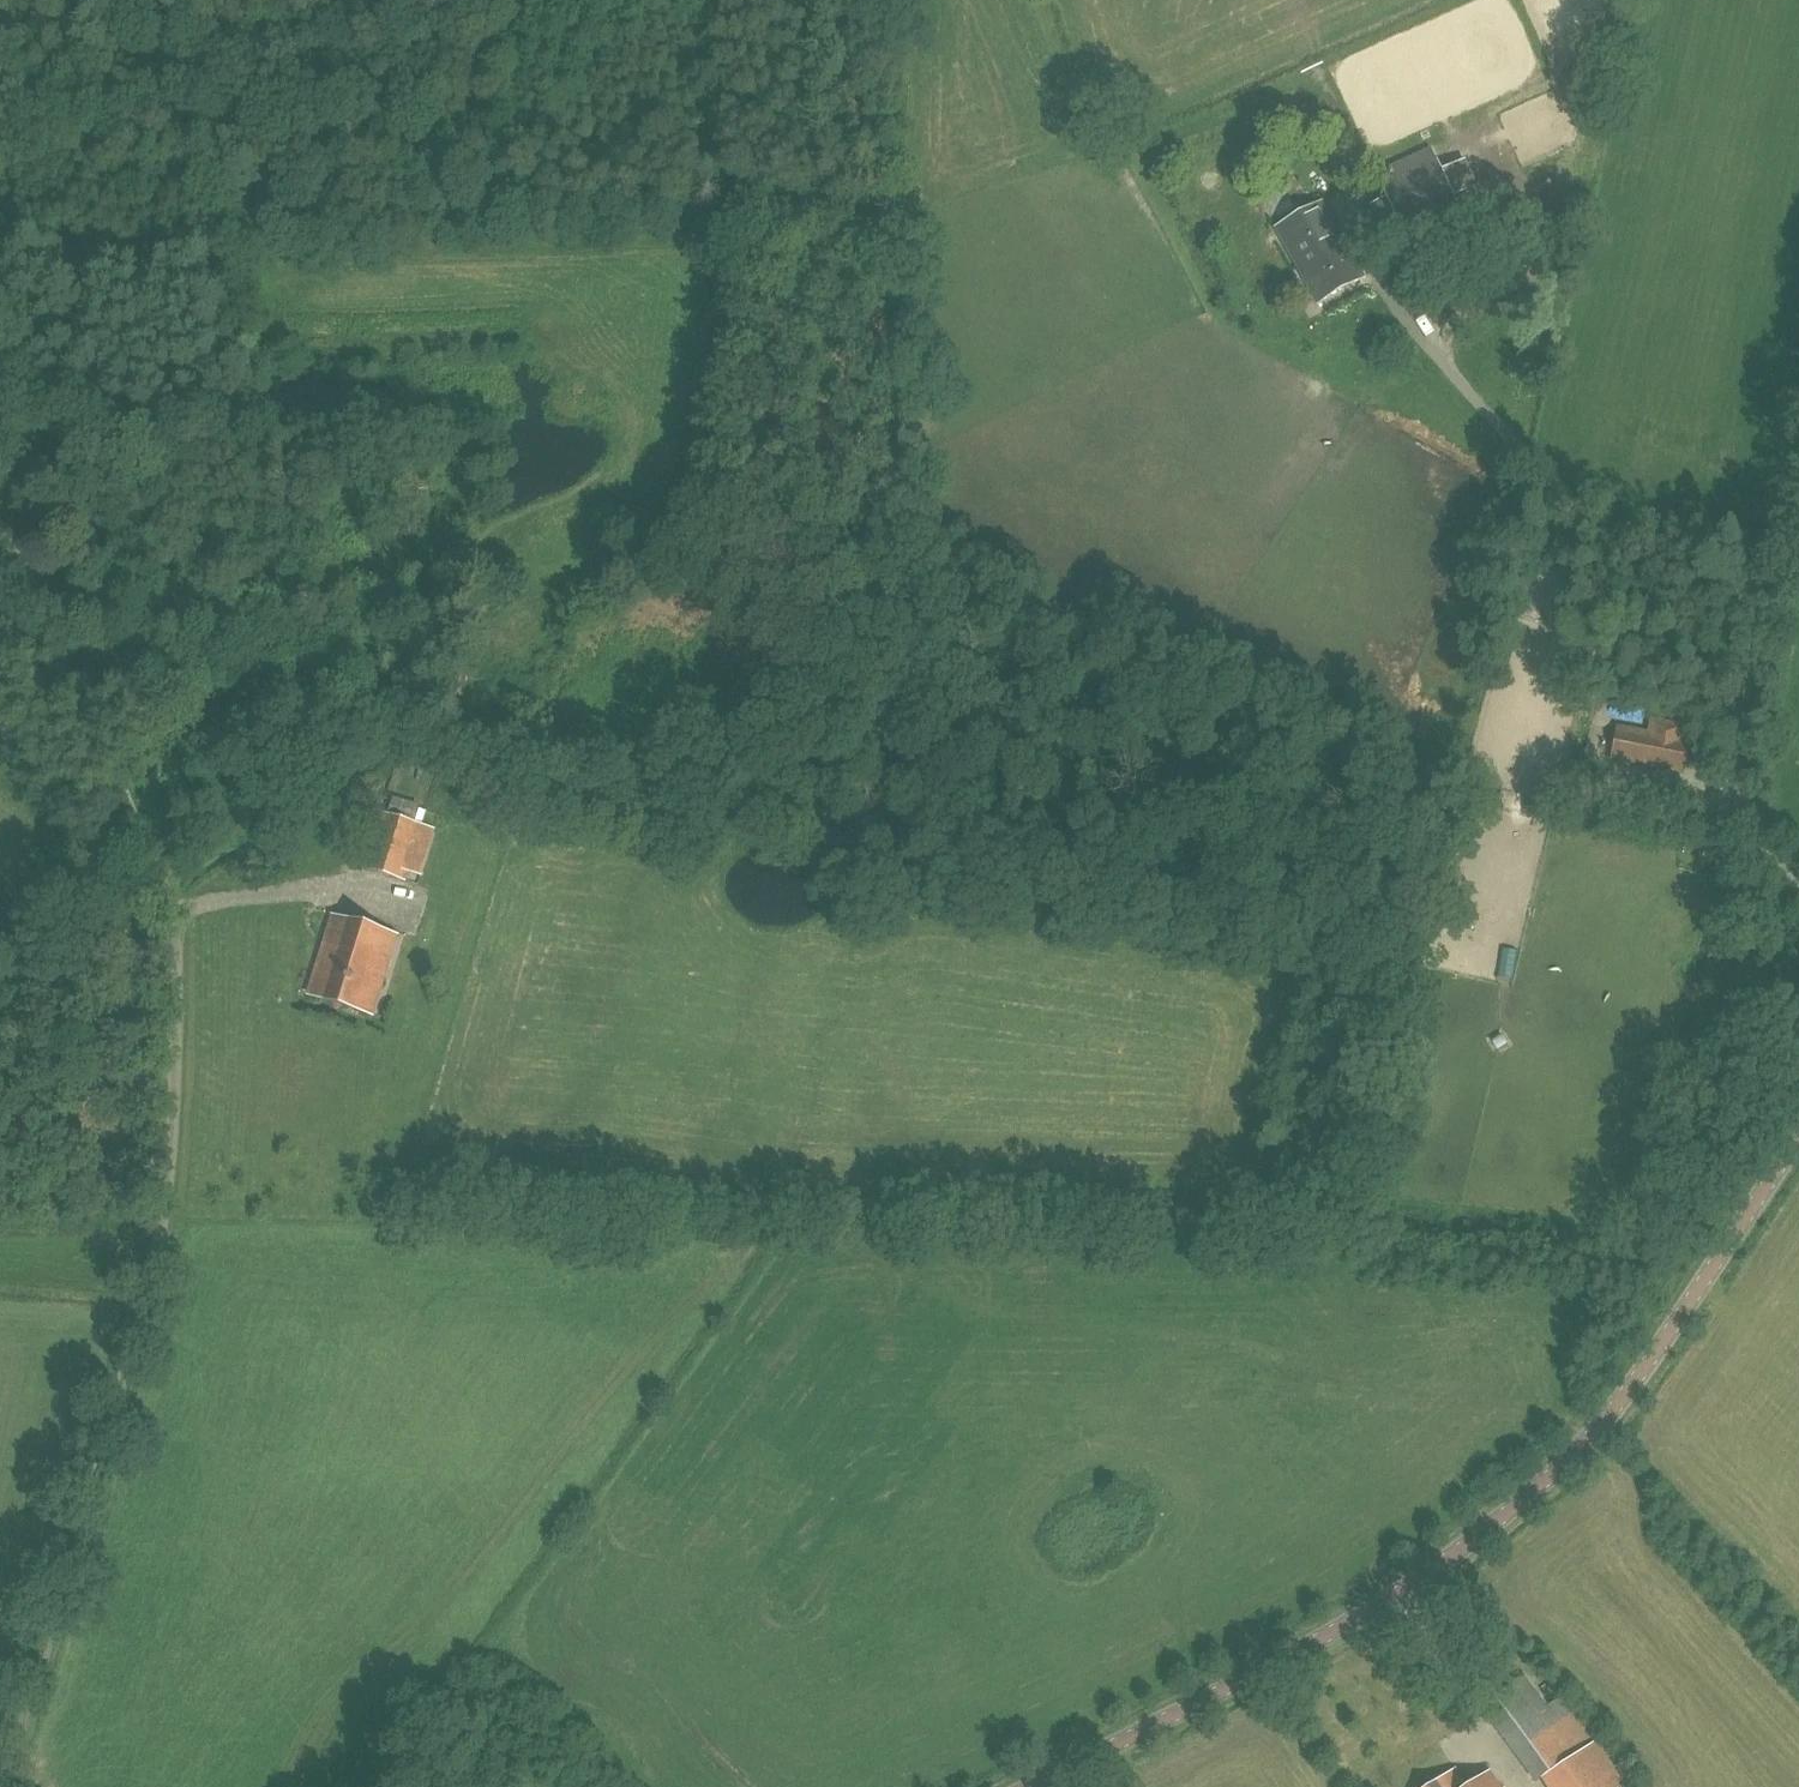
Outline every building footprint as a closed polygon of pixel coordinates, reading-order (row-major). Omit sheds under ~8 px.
[(1387,196),(1370,204),(1382,229),(1399,221),(1409,243),(1463,218),(1453,197),(1476,186),(1464,160),(1441,170),(1431,149),(1377,173),(1387,196)] [(1275,227),(1303,278),(1351,252),(1323,201),(1275,227)] [(1364,277),(1351,252),(1303,278),(1317,302),(1364,277)] [(1453,258),(1429,275),(1450,304),(1474,287),(1453,258)] [(1650,734),(1618,728),(1613,755),(1683,769),(1689,742),(1681,740),(1684,726),(1653,720),(1650,734)] [(420,872),(434,827),(368,807),(357,843),(371,847),(365,868),(404,880),(408,868),(420,872)] [(372,1013),(396,935),(333,916),(310,993),(372,1013)] [(1494,975),(1512,977),(1514,949),(1496,947),(1494,975)] [(1547,1705),(1525,1675),(1481,1709),(1534,1783),(1541,1778),(1548,1786),(1619,1786),(1623,1784),(1592,1740),(1589,1742),(1561,1704),(1555,1708),(1551,1703),(1547,1705)] [(1429,1786),(1498,1786),(1488,1773),(1468,1786),(1456,1769),(1429,1786)]
